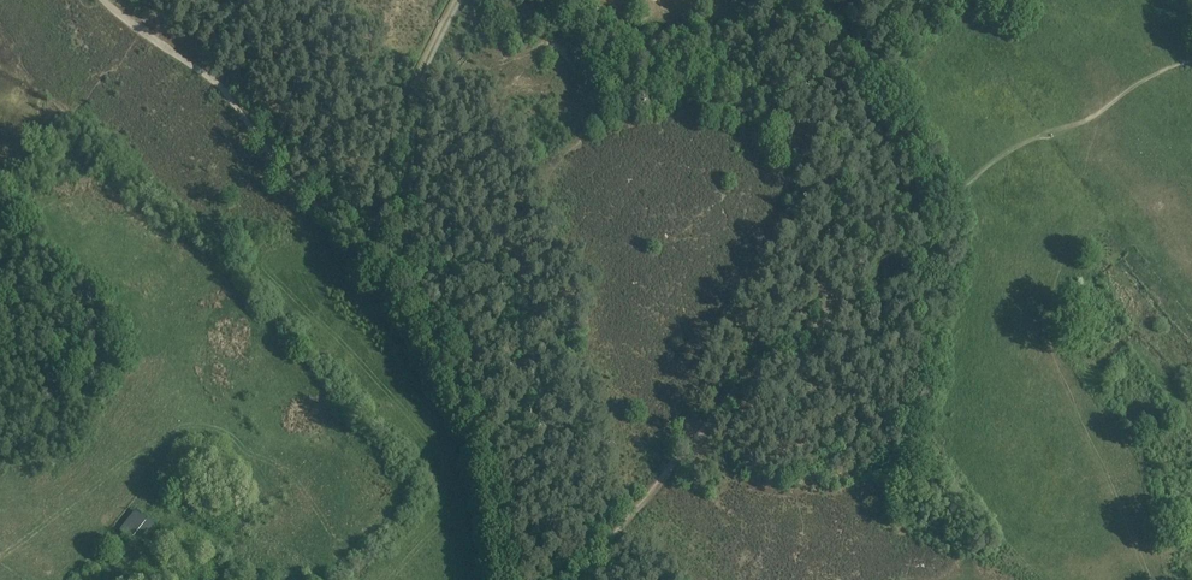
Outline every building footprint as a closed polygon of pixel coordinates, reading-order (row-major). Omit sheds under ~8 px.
[(136,545),(153,523),(136,510),(119,531),(136,545)]
